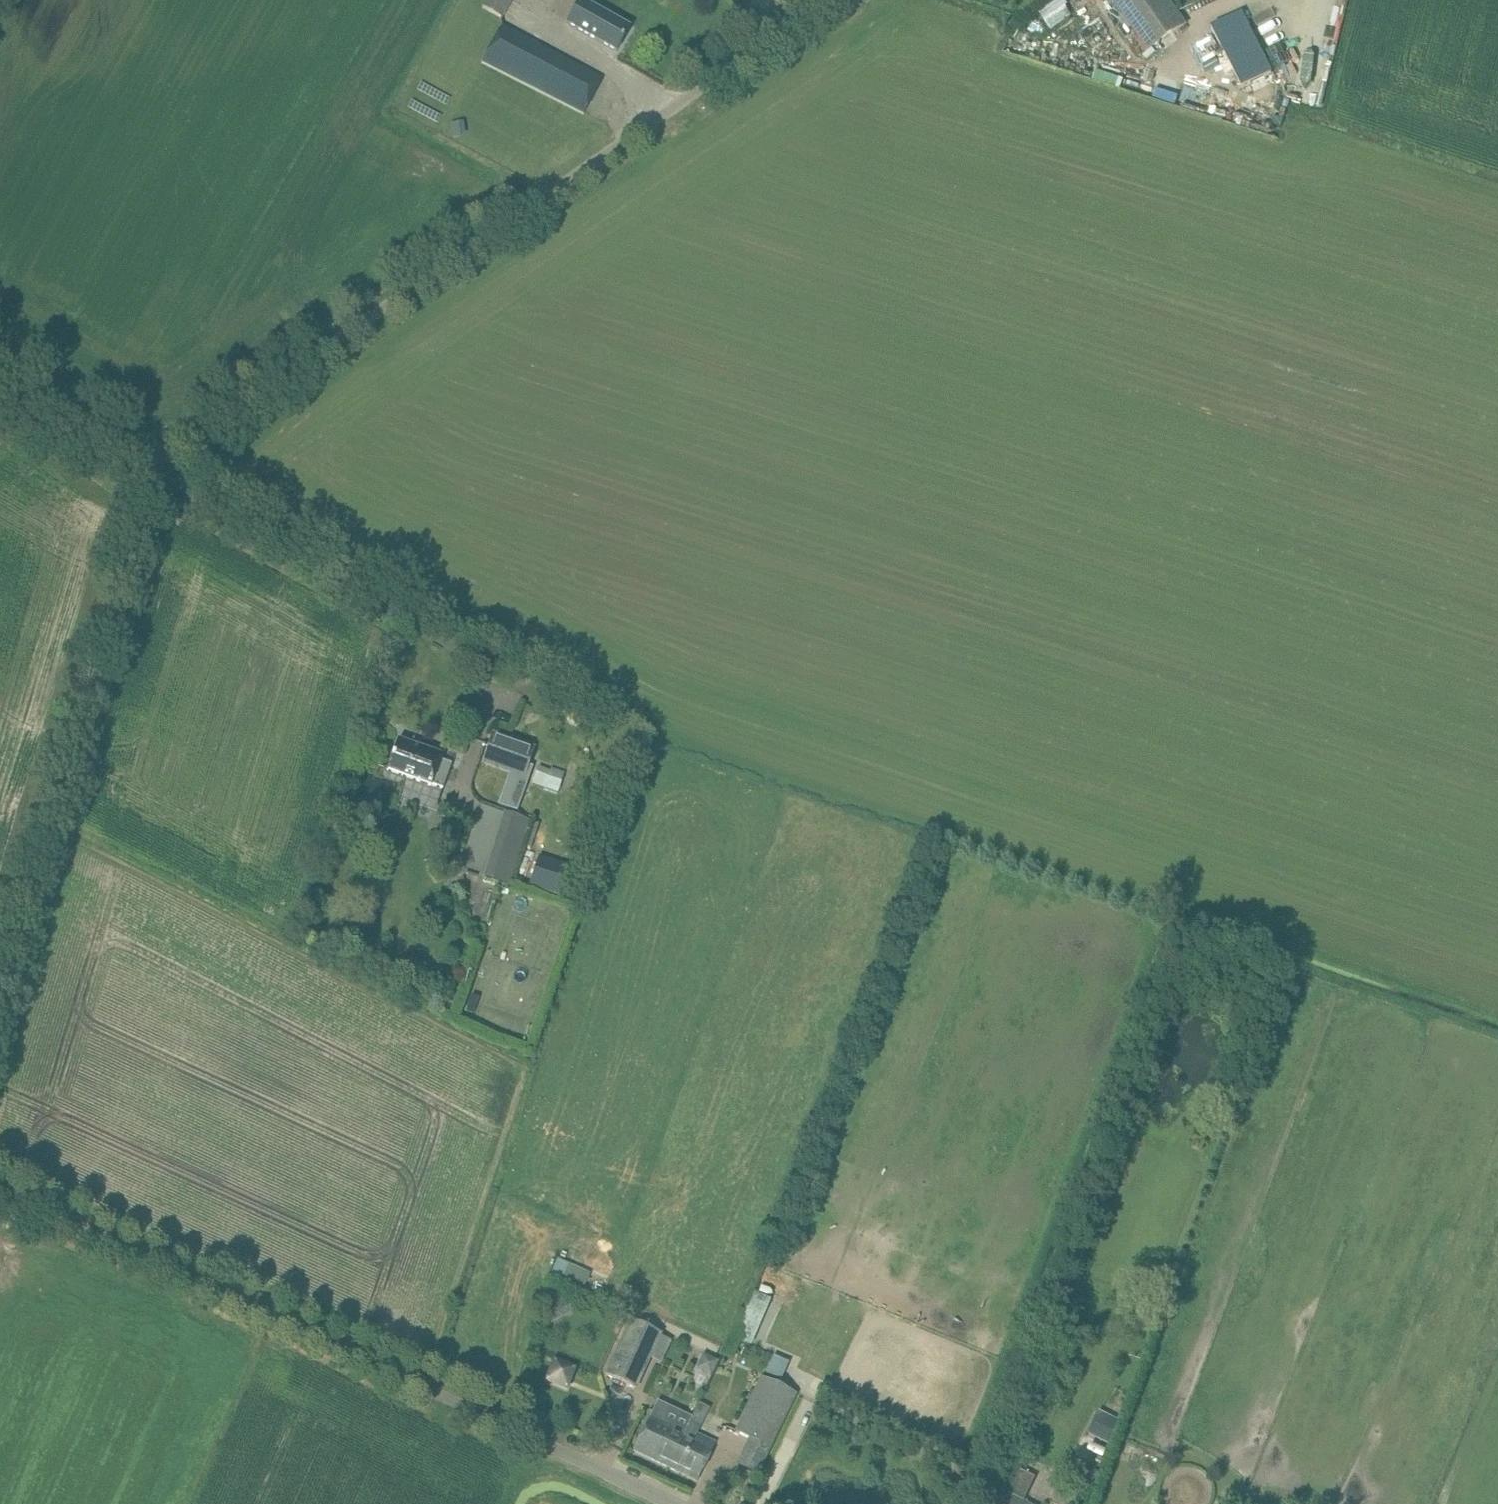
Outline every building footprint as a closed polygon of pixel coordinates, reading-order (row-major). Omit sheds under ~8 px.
[(1034,9),(1046,29),(1070,15),(1061,0),(1049,0),(1034,9)] [(1170,0),(1112,0),(1148,51),(1187,24),(1170,0)] [(629,28),(582,2),(570,23),(617,50),(629,28)] [(1242,12),(1211,27),(1243,88),(1273,72),(1242,12)] [(499,27),(482,60),(497,68),(584,111),(601,78),(583,69),(499,27)] [(493,733),(483,762),(510,771),(499,803),(517,809),(531,766),(528,765),(534,748),(493,733)] [(398,739),(387,769),(431,785),(431,784),(443,788),(452,763),(440,759),(442,755),(398,739)] [(538,766),(532,782),(558,792),(564,775),(538,766)] [(497,838),(485,876),(508,883),(520,845),(497,838)] [(538,855),(529,886),(565,897),(574,866),(538,855)] [(557,1259),(548,1282),(580,1296),(590,1272),(557,1259)] [(566,1294),(543,1307),(551,1321),(574,1308),(566,1294)] [(764,1307),(743,1298),(724,1344),(733,1347),(736,1338),(749,1343),(764,1307)] [(661,1333),(631,1319),(606,1375),(636,1389),(661,1333)] [(572,1386),(577,1366),(550,1360),(545,1380),(572,1386)] [(762,1377),(735,1431),(749,1438),(736,1464),(757,1475),(769,1449),(796,1393),(776,1383),(764,1378),(762,1377)] [(1086,1434),(1106,1442),(1116,1416),(1096,1408),(1086,1434)] [(642,1432),(634,1450),(669,1467),(687,1429),(686,1429),(692,1417),(678,1410),(670,1427),(649,1417),(642,1432)] [(686,1429),(687,1429),(669,1467),(697,1480),(715,1443),(697,1434),(703,1421),(692,1415),(692,1417),(686,1429)] [(997,1503),(1030,1503),(1027,1503),(1021,1500),(1009,1494),(1003,1491),(997,1503)]
